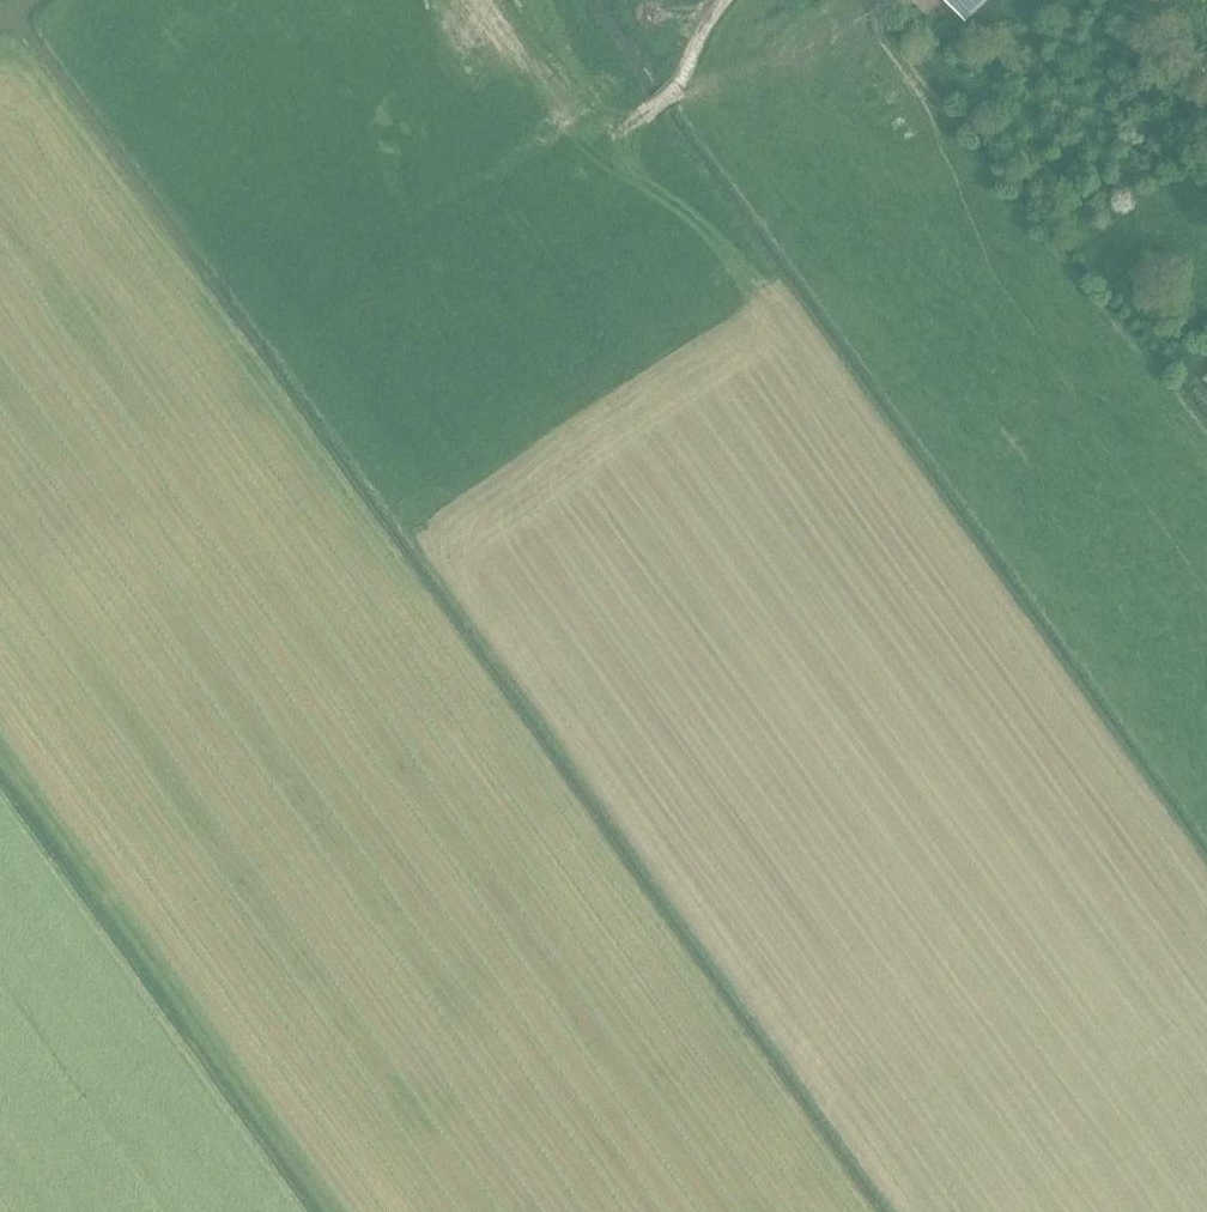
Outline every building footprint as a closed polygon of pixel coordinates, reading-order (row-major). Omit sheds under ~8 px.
[(959,12),(973,0),(948,0),(959,12)]
